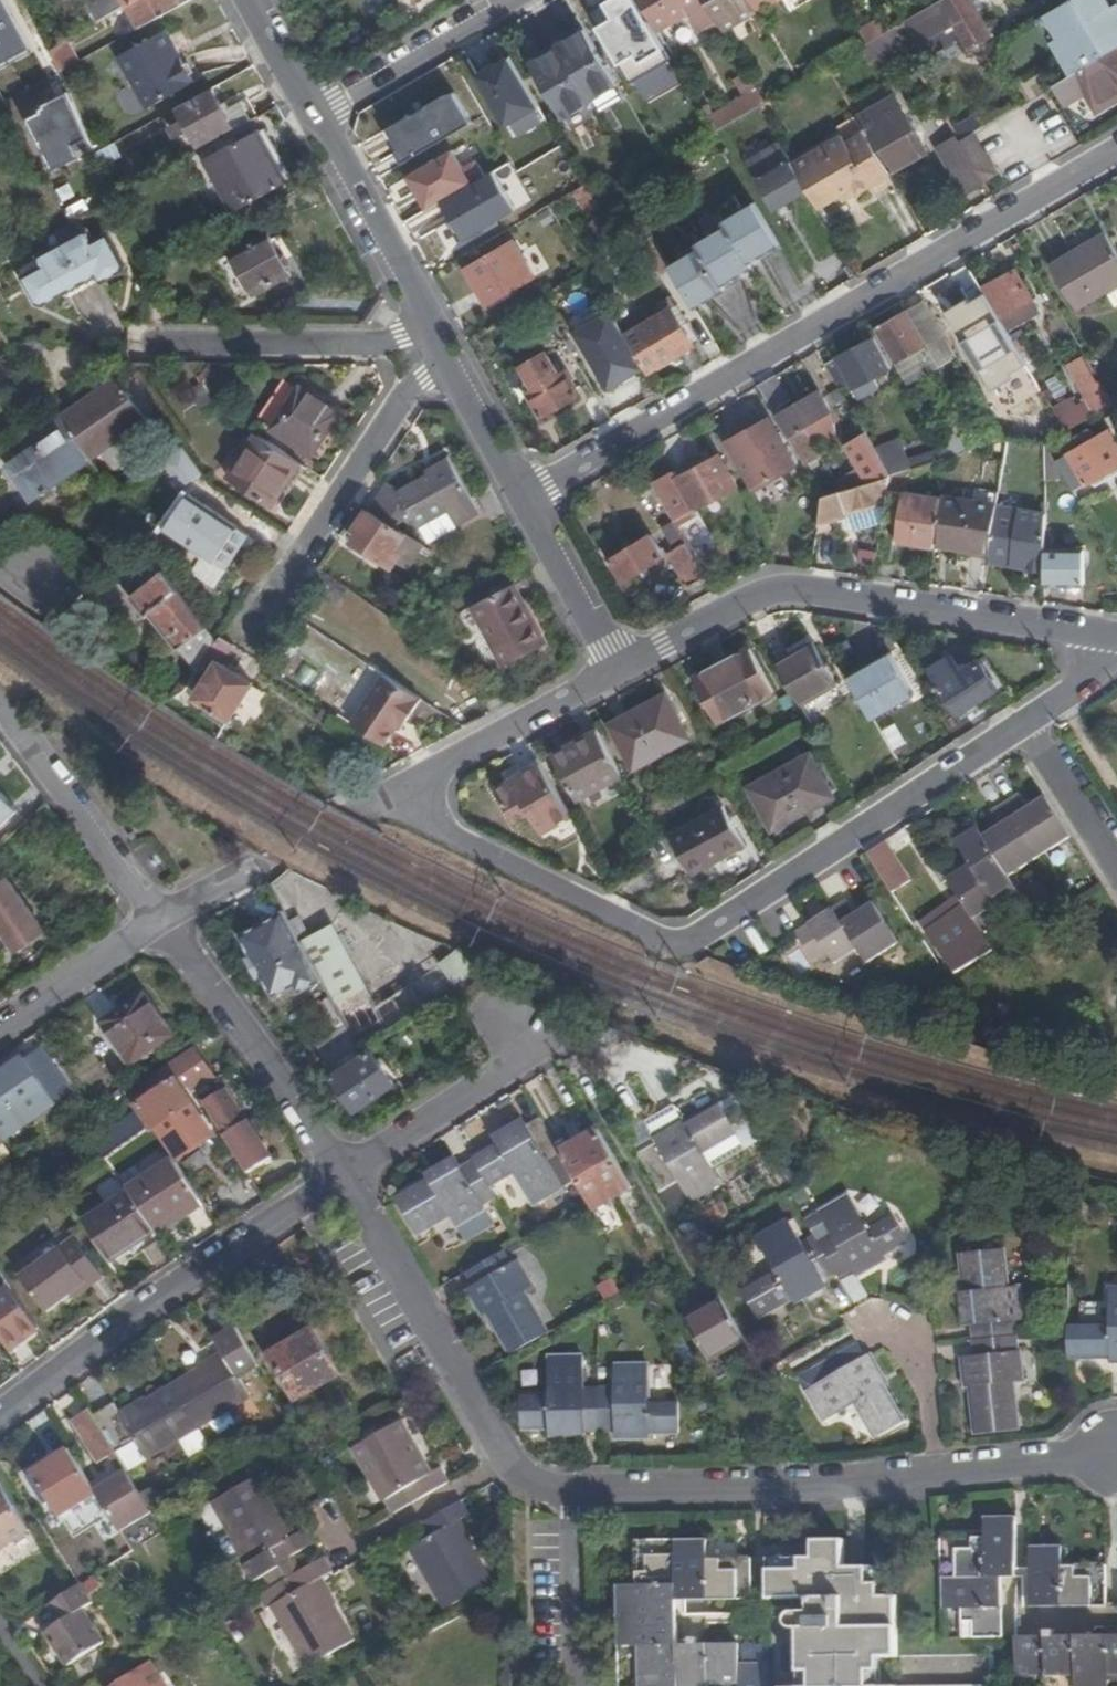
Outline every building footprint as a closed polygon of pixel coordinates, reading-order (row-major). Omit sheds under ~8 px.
[(36,51),(10,0),(0,0),(0,70),(36,51)] [(123,4),(120,0),(95,0),(90,4),(103,20),(123,4)] [(142,27),(190,0),(137,0),(129,5),(142,27)] [(669,60),(637,5),(635,0),(613,0),(590,13),(598,27),(619,63),(630,82),(669,60)] [(703,0),(639,0),(657,30),(685,14),(695,30),(703,25),(709,34),(719,28),(718,25),(703,0)] [(756,13),(749,0),(703,0),(718,25),(736,14),(741,21),(756,13)] [(756,13),(778,0),(749,0),(756,13)] [(903,23),(911,35),(917,46),(955,24),(970,51),(994,36),(972,0),(942,0),(903,23)] [(1116,47),(1116,11),(1110,0),(1107,0),(1073,20),(1096,59),(1116,47)] [(723,32),(741,21),(736,14),(718,25),(719,28),(723,32)] [(858,32),(866,45),(875,39),(890,30),(882,17),(858,32)] [(903,23),(894,28),(900,41),(911,35),(903,23)] [(890,30),(875,39),(883,53),(902,43),(900,41),(894,28),(890,30)] [(173,47),(175,46),(166,29),(120,55),(149,107),(195,82),(181,55),(178,56),(173,47)] [(82,49),(75,36),(55,48),(62,61),(82,49)] [(875,39),(866,45),(866,46),(861,49),(869,62),(883,53),(875,39)] [(533,65),(553,99),(591,77),(571,42),(533,65)] [(1116,49),(1073,74),(1096,114),(1116,102),(1116,50),(1116,49)] [(510,53),(476,72),(513,137),(547,118),(510,53)] [(59,64),(62,71),(68,68),(64,61),(59,64)] [(926,84),(933,95),(946,87),(941,76),(926,84)] [(457,87),(385,127),(404,162),(476,122),(457,87)] [(707,117),(714,130),(763,102),(755,89),(707,117)] [(236,129),(259,116),(248,97),(225,109),(215,90),(181,108),(186,118),(171,126),(177,136),(192,128),(200,144),(234,125),(236,129)] [(860,127),(889,176),(927,153),(894,96),(856,120),(860,127)] [(777,139),(759,107),(754,110),(756,115),(751,118),(767,145),(777,139)] [(47,125),(38,129),(35,131),(53,163),(93,143),(77,110),(47,125)] [(954,110),(944,115),(957,138),(959,141),(968,136),(954,110)] [(876,196),(895,185),(889,176),(860,127),(793,167),(808,190),(817,207),(840,194),(848,189),(852,194),(869,185),(876,196)] [(270,149),(275,146),(265,128),(209,159),(235,208),(258,195),(262,202),(275,194),(271,187),(287,179),(270,149)] [(968,136),(959,141),(976,169),(989,162),(972,134),(968,136)] [(976,169),(959,141),(957,138),(938,149),(960,188),(980,176),(976,169)] [(292,176),(275,146),(270,149),(287,179),(292,176)] [(454,149),(410,174),(429,209),(444,201),(473,184),(454,149)] [(775,210),(808,190),(793,167),(790,162),(758,182),(775,210)] [(473,184),(444,201),(467,241),(517,211),(493,172),(473,184)] [(595,203),(585,187),(574,193),(586,214),(597,208),(595,203)] [(848,189),(840,194),(844,199),(852,194),(848,189)] [(698,247),(669,265),(694,307),(725,290),(722,285),(752,267),(749,262),(778,245),(753,203),(723,220),(726,225),(696,243),(698,247)] [(292,273),(268,232),(231,252),(255,293),(292,273)] [(95,242),(90,233),(44,258),(49,268),(28,280),(40,301),(47,303),(100,274),(104,281),(124,270),(126,263),(110,234),(95,242)] [(1106,234),(1072,253),(1076,261),(1056,273),(1076,308),(1116,284),(1116,253),(1114,248),(1106,234)] [(467,270),(487,305),(533,279),(513,244),(467,270)] [(1051,265),(1056,273),(1076,261),(1072,253),(1051,265)] [(1013,270),(983,287),(1001,318),(1030,301),(1013,270)] [(644,369),(647,373),(692,347),(671,309),(625,336),(626,338),(644,369)] [(876,329),(907,382),(936,364),(905,312),(876,329)] [(595,356),(605,351),(626,338),(625,336),(619,328),(589,345),(595,356)] [(623,381),(644,369),(626,338),(605,351),(623,381)] [(873,338),(825,366),(840,391),(852,384),(859,396),(874,387),(869,380),(890,368),(873,338)] [(541,418),(579,396),(565,374),(558,377),(545,354),(523,368),(536,391),(528,395),(541,418)] [(1098,382),(1084,359),(1070,366),(1084,389),(1098,382)] [(113,373),(59,410),(61,414),(88,452),(142,413),(113,373)] [(757,386),(770,408),(782,401),(769,379),(757,386)] [(343,411),(304,385),(277,427),(315,453),(343,411)] [(791,433),(787,436),(804,465),(820,456),(802,427),(830,411),(818,392),(780,414),(791,433)] [(1113,404),(1100,413),(1109,430),(1116,444),(1116,412),(1113,404)] [(61,414),(33,432),(41,443),(10,465),(35,501),(54,488),(52,484),(91,457),(88,452),(61,414)] [(761,431),(771,425),(768,420),(759,426),(761,431)] [(956,424),(935,436),(945,452),(948,458),(949,458),(971,450),(956,424)] [(759,426),(729,444),(753,489),(795,465),(776,433),(771,425),(761,431),(759,426)] [(1109,430),(1067,455),(1084,484),(1085,485),(1086,486),(1116,468),(1116,444),(1109,430)] [(875,451),(864,432),(845,444),(868,483),(884,478),(890,476),(875,451)] [(237,470),(278,498),(284,490),(302,462),(260,434),(237,470)] [(875,451),(890,476),(900,473),(908,471),(910,470),(914,468),(910,462),(905,452),(895,454),(891,447),(875,451)] [(931,456),(934,462),(941,460),(948,458),(945,452),(931,456)] [(450,455),(433,464),(436,468),(428,472),(398,489),(387,482),(369,510),(367,509),(355,528),(360,531),(354,540),(394,566),(398,559),(410,566),(424,545),(394,526),(413,516),(419,528),(450,511),(458,526),(481,513),(450,455)] [(1084,484),(1067,455),(1054,462),(1072,492),(1085,485),(1084,484)] [(674,473),(652,486),(659,497),(671,519),(673,523),(676,527),(698,515),(696,511),(737,489),(718,456),(677,479),(674,473)] [(934,462),(931,456),(910,462),(914,468),(925,465),(934,462)] [(302,462),(284,490),(289,494),(308,465),(302,462)] [(426,468),(428,472),(436,468),(433,464),(426,468)] [(273,506),(278,498),(237,470),(232,478),(273,506)] [(935,548),(935,545),(943,499),(943,497),(907,492),(908,471),(900,473),(890,476),(887,495),(883,520),(899,523),(895,543),(935,548)] [(868,483),(824,497),(820,524),(847,516),(846,512),(883,501),(882,497),(887,495),(890,476),(884,478),(868,483)] [(119,483),(112,487),(114,491),(122,486),(119,483)] [(241,527),(192,496),(169,530),(218,562),(241,527)] [(988,553),(996,506),(943,499),(935,545),(988,553)] [(1044,513),(996,506),(988,553),(987,562),(1023,568),(1023,570),(1044,572),(1045,550),(1044,513)] [(688,588),(705,578),(686,544),(683,540),(682,538),(681,536),(673,523),(662,530),(674,551),(669,554),(688,588)] [(241,527),(218,562),(228,568),(250,533),(241,527)] [(664,558),(649,536),(609,562),(623,585),(664,558)] [(1084,551),(1045,550),(1044,572),(1044,584),(1084,584),(1084,551)] [(204,663),(218,641),(155,551),(120,576),(151,614),(154,612),(199,669),(204,663)] [(533,614),(515,583),(475,605),(507,665),(545,645),(529,616),(533,614)] [(218,641),(204,663),(215,669),(197,697),(208,705),(230,719),(254,682),(223,662),(236,645),(223,636),(221,639),(220,638),(218,641)] [(776,661),(800,703),(837,681),(813,639),(776,661)] [(750,646),(694,676),(717,719),(773,689),(750,646)] [(883,654),(847,675),(870,716),(907,695),(883,654)] [(953,655),(931,669),(959,710),(997,684),(980,659),(964,669),(953,655)] [(385,746),(399,726),(404,718),(408,720),(422,699),(385,674),(352,724),(385,746)] [(843,692),(837,681),(800,703),(806,714),(843,692)] [(665,693),(610,722),(633,765),(687,736),(665,693)] [(230,719),(208,705),(203,712),(225,727),(230,719)] [(404,718),(399,726),(403,728),(408,720),(404,718)] [(620,772),(598,728),(552,753),(576,796),(620,772)] [(773,827),(807,808),(808,811),(811,809),(810,807),(832,794),(810,752),(749,785),(773,827)] [(502,770),(508,780),(540,761),(537,755),(509,772),(506,768),(502,770)] [(571,812),(540,761),(508,780),(496,787),(515,819),(529,810),(541,830),(571,812)] [(19,808),(0,787),(0,826),(19,808)] [(983,835),(1008,875),(1040,855),(1070,836),(1045,796),(1034,803),(1028,806),(1026,802),(1019,792),(1005,801),(992,810),(998,820),(1000,824),(994,827),(983,835)] [(722,804),(670,832),(691,872),(742,843),(722,804)] [(544,835),(574,817),(571,812),(541,830),(544,835)] [(1008,875),(983,835),(979,829),(959,841),(974,865),(964,871),(969,879),(956,887),(951,879),(949,880),(966,907),(971,915),(1015,887),(1008,875)] [(870,848),(890,892),(926,876),(905,831),(870,848)] [(964,871),(951,879),(956,887),(969,879),(964,871)] [(10,877),(0,885),(0,920),(1,919),(21,948),(47,930),(10,877)] [(874,902),(862,909),(857,912),(855,909),(848,899),(834,908),(828,912),(820,917),(797,932),(795,932),(814,962),(828,953),(836,965),(860,949),(869,963),(900,943),(874,902)] [(818,912),(820,917),(828,912),(825,907),(818,912)] [(953,973),(993,948),(981,930),(971,915),(966,907),(927,932),(953,973)] [(287,909),(268,919),(271,924),(290,914),(287,909)] [(999,919),(981,930),(993,948),(996,954),(1041,926),(1032,912),(1005,929),(999,919)] [(254,954),(263,972),(275,994),(297,982),(301,990),(323,978),(303,941),(290,914),(271,924),(268,919),(242,933),(254,954)] [(323,978),(353,1034),(383,1018),(334,924),(303,941),(323,978)] [(263,972),(254,954),(250,957),(259,975),(263,972)] [(174,1034),(146,992),(105,1021),(133,1062),(174,1034)] [(370,1047),(332,1073),(356,1108),(394,1082),(370,1047)] [(42,1082),(26,1058),(10,1068),(11,1070),(0,1077),(0,1112),(42,1082)] [(131,1093),(152,1125),(154,1128),(162,1141),(198,1116),(191,1104),(176,1081),(168,1068),(154,1079),(131,1093)] [(226,1089),(206,1103),(249,1172),(271,1158),(226,1089)] [(680,1130),(677,1125),(656,1137),(659,1144),(638,1156),(660,1193),(681,1182),(692,1202),(721,1185),(703,1154),(738,1134),(722,1105),(687,1125),(680,1130)] [(146,1127),(138,1116),(120,1129),(128,1140),(146,1127)] [(525,1121),(504,1133),(508,1140),(499,1145),(475,1159),(477,1163),(491,1187),(516,1174),(533,1205),(562,1189),(549,1165),(563,1157),(559,1150),(542,1120),(528,1128),(525,1121)] [(680,1130),(687,1125),(684,1121),(677,1125),(680,1130)] [(563,1157),(589,1203),(591,1207),(630,1185),(597,1128),(559,1150),(563,1157)] [(508,1140),(504,1133),(495,1138),(499,1145),(508,1140)] [(236,1152),(231,1144),(213,1155),(231,1184),(249,1172),(245,1165),(236,1152)] [(457,1159),(438,1169),(441,1174),(430,1180),(398,1199),(419,1236),(452,1217),(459,1228),(488,1212),(485,1207),(499,1199),(491,1187),(477,1163),(464,1170),(457,1159)] [(159,1233),(204,1203),(177,1162),(130,1193),(131,1195),(158,1233),(159,1233)] [(441,1174),(438,1169),(427,1175),(430,1180),(441,1174)] [(131,1195),(87,1224),(112,1263),(158,1233),(131,1195)] [(818,1240),(837,1274),(840,1279),(854,1270),(857,1276),(879,1264),(877,1259),(885,1255),(910,1241),(894,1213),(869,1227),(850,1195),(821,1212),(832,1232),(818,1240)] [(824,1281),(837,1274),(818,1240),(816,1236),(802,1243),(790,1222),(761,1238),(778,1270),(744,1290),(760,1319),(795,1299),(802,1294),(805,1299),(827,1286),(824,1281)] [(45,1313),(72,1294),(88,1283),(91,1288),(105,1277),(76,1236),(18,1277),(45,1313)] [(483,1303),(488,1314),(512,1355),(549,1334),(526,1292),(534,1287),(520,1261),(514,1264),(506,1250),(468,1272),(476,1286),(469,1291),(478,1306),(483,1303)] [(970,1325),(972,1341),(1016,1336),(1014,1320),(1023,1319),(1019,1287),(1007,1288),(1003,1250),(959,1254),(963,1294),(964,1303),(960,1303),(962,1326),(970,1325)] [(877,1259),(879,1264),(887,1259),(885,1255),(877,1259)] [(88,1283),(72,1294),(76,1299),(91,1288),(88,1283)] [(0,1296),(0,1334),(10,1348),(38,1329),(10,1289),(0,1296)] [(1106,1291),(1107,1326),(1067,1327),(1067,1331),(1067,1359),(1107,1358),(1116,1358),(1116,1363),(1116,1291),(1106,1291)] [(802,1294),(795,1299),(798,1303),(805,1299),(802,1294)] [(723,1300),(703,1312),(736,1368),(755,1357),(723,1300)] [(483,1303),(478,1306),(483,1316),(488,1314),(483,1303)] [(736,1368),(703,1312),(686,1322),(719,1378),(736,1368)] [(218,1341),(224,1351),(226,1355),(200,1370),(176,1385),(201,1427),(253,1398),(241,1377),(261,1366),(240,1328),(218,1341)] [(316,1329),(277,1352),(302,1396),(342,1373),(316,1329)] [(1017,1352),(1016,1336),(972,1341),(973,1356),(961,1358),(963,1375),(968,1374),(969,1387),(974,1434),(1018,1430),(1013,1382),(1023,1382),(1020,1352),(1017,1352)] [(879,1379),(883,1376),(871,1354),(865,1358),(858,1345),(819,1366),(827,1380),(808,1392),(824,1421),(854,1403),(875,1438),(903,1421),(883,1386),(879,1379)] [(226,1355),(224,1351),(198,1366),(200,1370),(226,1355)] [(302,1396),(277,1352),(272,1354),(298,1398),(302,1396)] [(561,1429),(561,1436),(585,1436),(585,1431),(601,1432),(601,1388),(585,1388),(585,1357),(551,1356),(551,1394),(524,1394),(523,1428),(551,1429),(561,1429)] [(601,1388),(601,1432),(616,1432),(616,1438),(642,1439),(642,1434),(651,1434),(679,1434),(679,1401),(651,1402),(651,1364),(617,1364),(616,1388),(601,1388)] [(887,1383),(883,1376),(879,1379),(883,1386),(887,1383)] [(176,1385),(148,1401),(122,1416),(120,1413),(115,1404),(94,1416),(102,1429),(114,1448),(118,1454),(138,1442),(148,1459),(201,1427),(176,1385)] [(122,1416),(148,1401),(146,1398),(120,1413),(122,1416)] [(431,1474),(402,1422),(359,1447),(388,1500),(406,1490),(413,1504),(450,1482),(451,1482),(442,1467),(431,1474)] [(114,1448),(102,1429),(88,1437),(100,1457),(114,1448)] [(71,1449),(97,1492),(99,1491),(97,1488),(72,1448),(71,1449)] [(62,1514),(97,1492),(71,1449),(35,1471),(62,1514)] [(151,1509),(127,1469),(97,1488),(99,1491),(97,1492),(120,1529),(151,1509)] [(295,1537),(280,1511),(260,1477),(213,1504),(249,1565),(245,1567),(255,1583),(282,1567),(281,1565),(319,1544),(310,1529),(299,1535),(295,1537)] [(0,1489),(0,1549),(32,1529),(5,1486),(0,1489)] [(406,1490),(388,1500),(395,1513),(413,1504),(406,1490)] [(495,1583),(474,1548),(459,1523),(463,1521),(472,1516),(463,1501),(425,1523),(433,1536),(412,1548),(447,1610),(495,1583)] [(295,1537),(299,1535),(284,1510),(280,1511),(295,1537)] [(1004,1638),(1003,1586),(994,1587),(994,1578),(1003,1578),(1010,1578),(1010,1570),(1019,1570),(1019,1516),(987,1516),(987,1537),(972,1538),(972,1549),(943,1549),(943,1608),(963,1608),(963,1621),(974,1621),(974,1638),(1004,1638)] [(478,1546),(463,1521),(459,1523),(474,1548),(478,1546)] [(943,1532),(943,1549),(972,1549),(972,1532),(943,1532)] [(619,1615),(620,1685),(769,1685),(768,1675),(753,1675),(752,1665),(739,1664),(739,1645),(708,1646),(708,1616),(679,1616),(671,1616),(671,1608),(678,1608),(678,1601),(678,1591),(687,1591),(688,1601),(688,1604),(703,1604),(703,1601),(731,1601),(753,1601),(753,1575),(753,1573),(732,1573),(721,1574),(722,1566),(722,1561),(720,1561),(708,1561),(707,1541),(648,1542),(648,1573),(637,1573),(637,1585),(618,1585),(619,1615)] [(867,1670),(879,1670),(879,1656),(897,1656),(897,1596),(879,1597),(879,1584),(869,1585),(869,1568),(844,1568),(844,1541),(812,1542),(812,1559),(798,1560),(799,1571),(768,1571),(768,1600),(808,1600),(808,1612),(795,1612),(793,1613),(791,1613),(790,1615),(789,1616),(789,1618),(788,1620),(788,1621),(789,1624),(790,1626),(791,1628),(793,1628),(794,1629),(795,1629),(800,1629),(804,1629),(804,1644),(800,1644),(800,1673),(811,1673),(811,1685),(867,1685),(867,1670)] [(637,1542),(637,1573),(648,1573),(648,1542),(637,1542)] [(1076,1566),(1063,1566),(1063,1547),(1032,1546),(1032,1599),(1041,1598),(1041,1605),(1032,1605),(1017,1605),(1017,1676),(1047,1676),(1047,1685),(1108,1685),(1109,1676),(1116,1676),(1116,1604),(1107,1604),(1107,1578),(1076,1578),(1076,1566)] [(356,1640),(336,1607),(321,1581),(325,1579),(336,1573),(327,1558),(290,1580),(297,1593),(274,1607),(309,1667),(356,1640)] [(799,1571),(798,1560),(768,1560),(768,1571),(799,1571)] [(753,1561),(722,1561),(722,1566),(721,1574),(732,1573),(753,1573),(753,1561)] [(1107,1566),(1076,1566),(1076,1578),(1107,1578),(1107,1566)] [(879,1568),(869,1568),(869,1585),(879,1584),(879,1568)] [(1010,1570),(1010,1578),(1019,1578),(1019,1570),(1010,1570)] [(1003,1586),(1003,1578),(994,1578),(994,1587),(1003,1586)] [(341,1605),(325,1579),(321,1581),(336,1607),(341,1605)] [(80,1582),(55,1599),(66,1616),(60,1620),(46,1630),(69,1664),(104,1640),(82,1607),(92,1601),(80,1582)] [(678,1601),(688,1601),(687,1591),(678,1591),(678,1601)] [(66,1616),(55,1599),(49,1603),(60,1620),(66,1616)] [(679,1616),(678,1608),(671,1608),(671,1616),(679,1616)] [(974,1621),(963,1621),(964,1638),(974,1638),(974,1621)] [(112,1685),(168,1685),(150,1660),(112,1685)] [(768,1664),(752,1665),(753,1675),(768,1675),(768,1664)] [(879,1685),(879,1670),(867,1670),(867,1685),(876,1685),(879,1685)] [(800,1673),(800,1685),(811,1685),(811,1673),(800,1673)]
